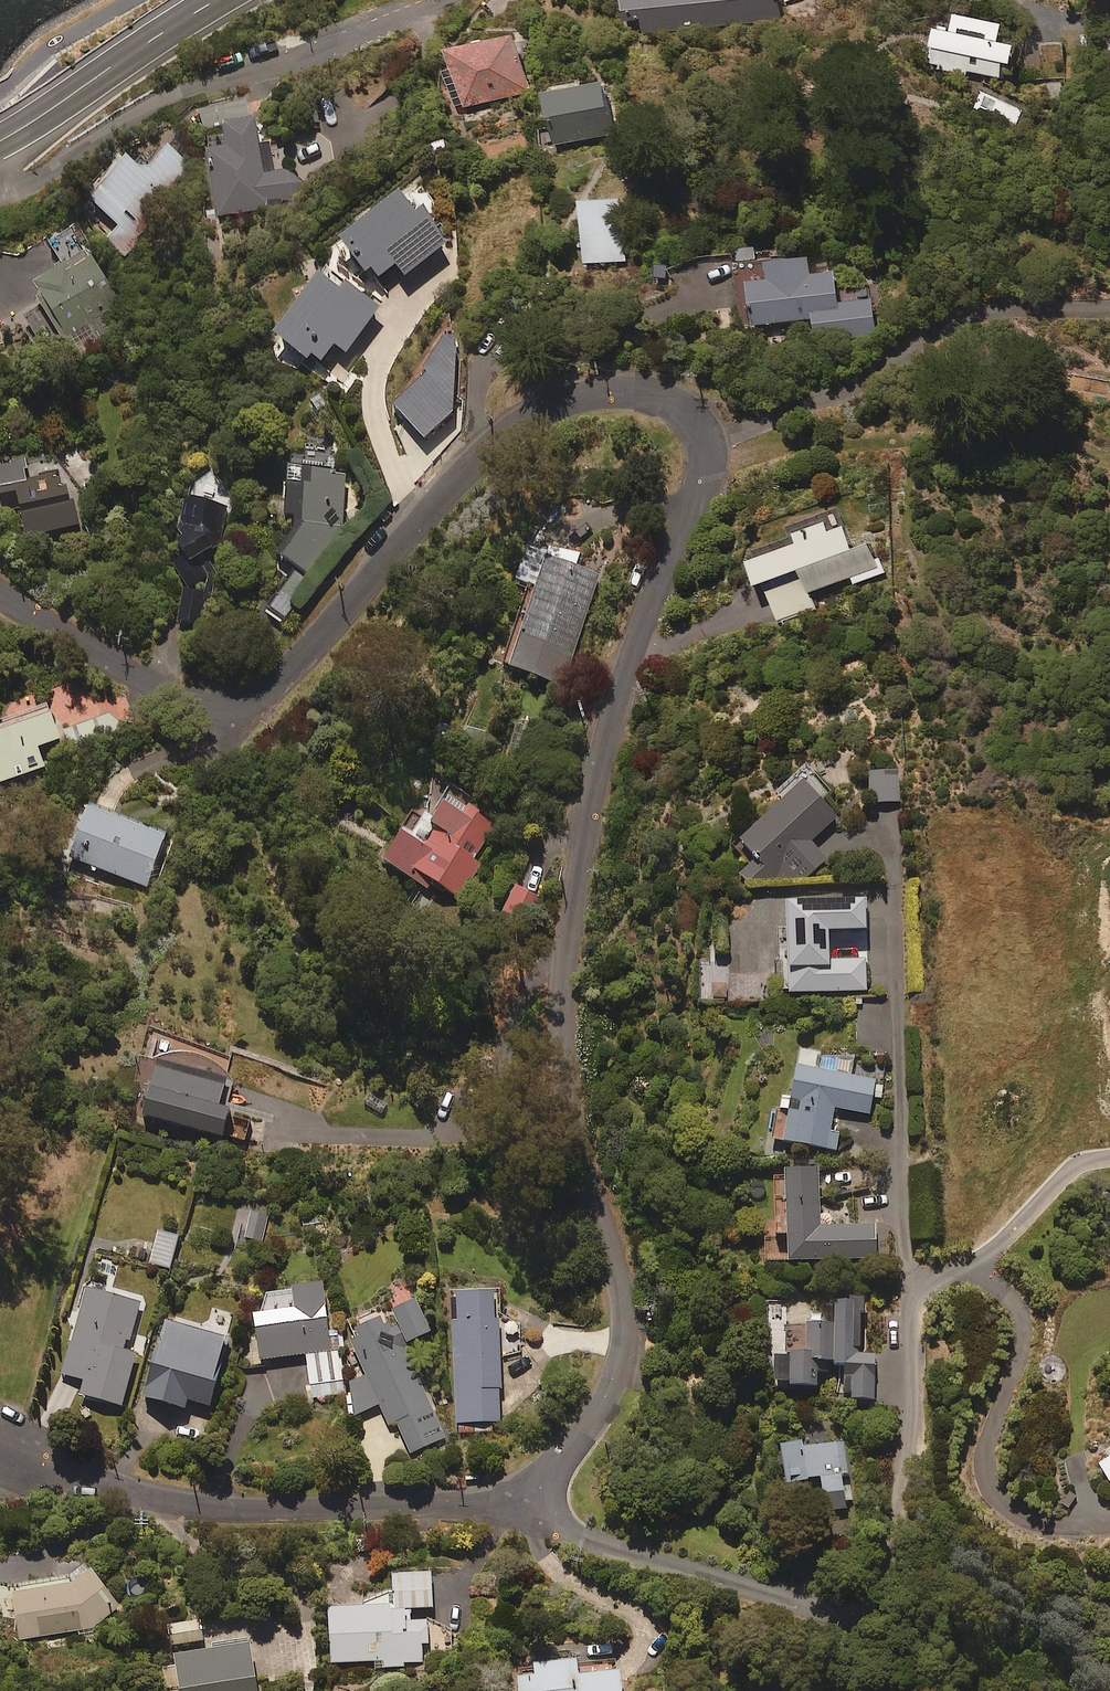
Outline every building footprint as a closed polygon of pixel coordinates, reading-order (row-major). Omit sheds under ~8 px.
[(629,23),(644,21),(645,33),(782,20),(780,0),(627,0),(629,23)] [(1001,29),(954,19),(950,37),(935,34),(928,67),(1001,81),(1003,70),(1010,71),(1014,51),(998,48),(1001,29)] [(521,39),(455,54),(458,69),(448,72),(457,109),(533,92),(521,39)] [(610,84),(546,94),(554,145),(617,136),(610,84)] [(1023,111),(984,93),(977,108),(1016,126),(1023,111)] [(246,99),(200,111),(205,131),(251,120),(246,99)] [(262,153),(258,127),(227,133),(228,139),(208,142),(220,215),(282,205),(281,198),(300,195),(295,168),(285,170),(281,150),(262,153)] [(190,165),(168,147),(146,174),(128,160),(92,204),(120,227),(108,242),(125,256),(148,229),(145,227),(164,203),(160,201),(190,165)] [(404,199),(345,246),(372,280),(376,277),(380,284),(399,269),(408,280),(451,246),(426,214),(420,219),(404,199)] [(631,202),(586,204),(589,265),(634,263),(631,202)] [(62,342),(67,340),(90,326),(99,340),(133,321),(94,254),(78,226),(48,243),(61,265),(56,267),(58,271),(35,285),(44,300),(40,303),(62,342)] [(817,339),(879,335),(876,300),(846,302),(844,276),(827,277),(826,256),(738,262),(743,326),(816,321),(817,339)] [(328,274),(278,342),(312,366),(315,361),(324,367),(337,348),(349,357),(381,312),(328,274)] [(0,474),(0,489),(2,498),(20,495),(28,539),(81,530),(79,520),(86,519),(79,475),(59,479),(55,456),(12,464),(13,471),(0,474)] [(333,470),(290,467),(287,519),(300,520),(298,531),(281,556),(309,576),(345,528),(346,475),(333,474),(333,470)] [(192,568),(220,552),(226,507),(190,503),(186,539),(191,540),(180,546),(192,568)] [(856,585),(888,573),(883,559),(880,561),(875,548),(860,554),(850,529),(847,530),(840,511),(795,528),(802,546),(758,562),(752,565),(762,589),(767,587),(780,623),(817,609),(811,594),(853,578),(856,585)] [(578,570),(583,555),(554,551),(531,544),(519,582),(531,586),(505,668),(566,687),(601,577),(578,570)] [(305,610),(317,594),(296,578),(271,609),(285,620),(297,604),(305,610)] [(129,744),(120,714),(64,731),(73,761),(129,744)] [(54,717),(46,719),(0,735),(0,786),(47,770),(41,751),(63,744),(54,717)] [(834,794),(811,768),(780,795),(788,804),(744,842),(760,861),(742,879),(748,884),(805,881),(829,861),(813,843),(843,818),(827,800),(834,794)] [(901,773),(870,775),(872,805),(902,803),(901,773)] [(499,824),(453,796),(434,828),(417,818),(388,867),(414,883),(419,875),(461,900),(484,862),(479,859),(499,824)] [(168,837),(91,808),(72,859),(149,888),(168,837)] [(541,897),(516,887),(503,918),(528,929),(541,897)] [(868,934),(866,904),(791,908),(795,973),(790,973),(792,997),(869,992),(867,962),(834,964),(832,937),(868,934)] [(229,1082),(161,1062),(146,1118),(226,1141),(234,1115),(220,1112),(229,1082)] [(836,1111),(876,1115),(877,1099),(883,1099),(884,1086),(879,1085),(879,1080),(799,1071),(796,1099),(783,1097),(781,1111),(777,1111),(773,1144),(840,1152),(843,1134),(834,1133),(836,1111)] [(824,1231),(821,1173),(775,1176),(779,1239),(791,1238),(793,1265),(879,1260),(878,1228),(824,1231)] [(263,1242),(270,1215),(253,1210),(246,1237),(263,1242)] [(180,1238),(161,1233),(152,1263),(171,1269),(180,1238)] [(325,1286),(295,1291),(298,1311),(256,1318),(263,1363),(307,1355),(314,1400),(343,1396),(325,1286)] [(141,1307),(89,1290),(63,1375),(86,1383),(82,1396),(122,1409),(139,1355),(127,1352),(141,1307)] [(500,1291),(454,1293),(457,1425),(503,1423),(500,1291)] [(356,1351),(346,1356),(353,1371),(363,1367),(368,1378),(352,1386),(353,1419),(381,1407),(390,1428),(398,1425),(411,1455),(445,1439),(406,1349),(434,1337),(419,1304),(396,1314),(400,1322),(387,1327),(384,1320),(349,1335),(356,1351)] [(836,1380),(845,1380),(845,1396),(854,1396),(854,1403),(877,1403),(877,1357),(864,1357),(864,1304),(838,1304),(838,1328),(788,1328),(788,1359),(775,1359),(775,1390),(819,1390),(819,1365),(836,1365),(836,1380)] [(168,1323),(147,1403),(189,1413),(191,1404),(212,1410),(231,1340),(168,1323)] [(851,1496),(847,1443),(786,1448),(789,1488),(826,1485),(827,1499),(851,1496)] [(17,1630),(18,1640),(88,1632),(117,1614),(105,1595),(109,1593),(96,1573),(76,1586),(16,1593),(0,1591),(0,1627),(17,1630)] [(433,1576),(395,1578),(396,1610),(332,1614),(335,1666),(376,1663),(376,1668),(424,1666),(423,1646),(431,1646),(430,1624),(413,1625),(412,1611),(435,1609),(433,1576)] [(203,1643),(201,1624),(171,1628),(174,1647),(203,1643)] [(253,1650),(178,1660),(182,1690),(258,1690),(253,1650)] [(623,1675),(602,1677),(582,1679),(581,1664),(521,1669),(523,1690),(624,1690),(623,1675)]
